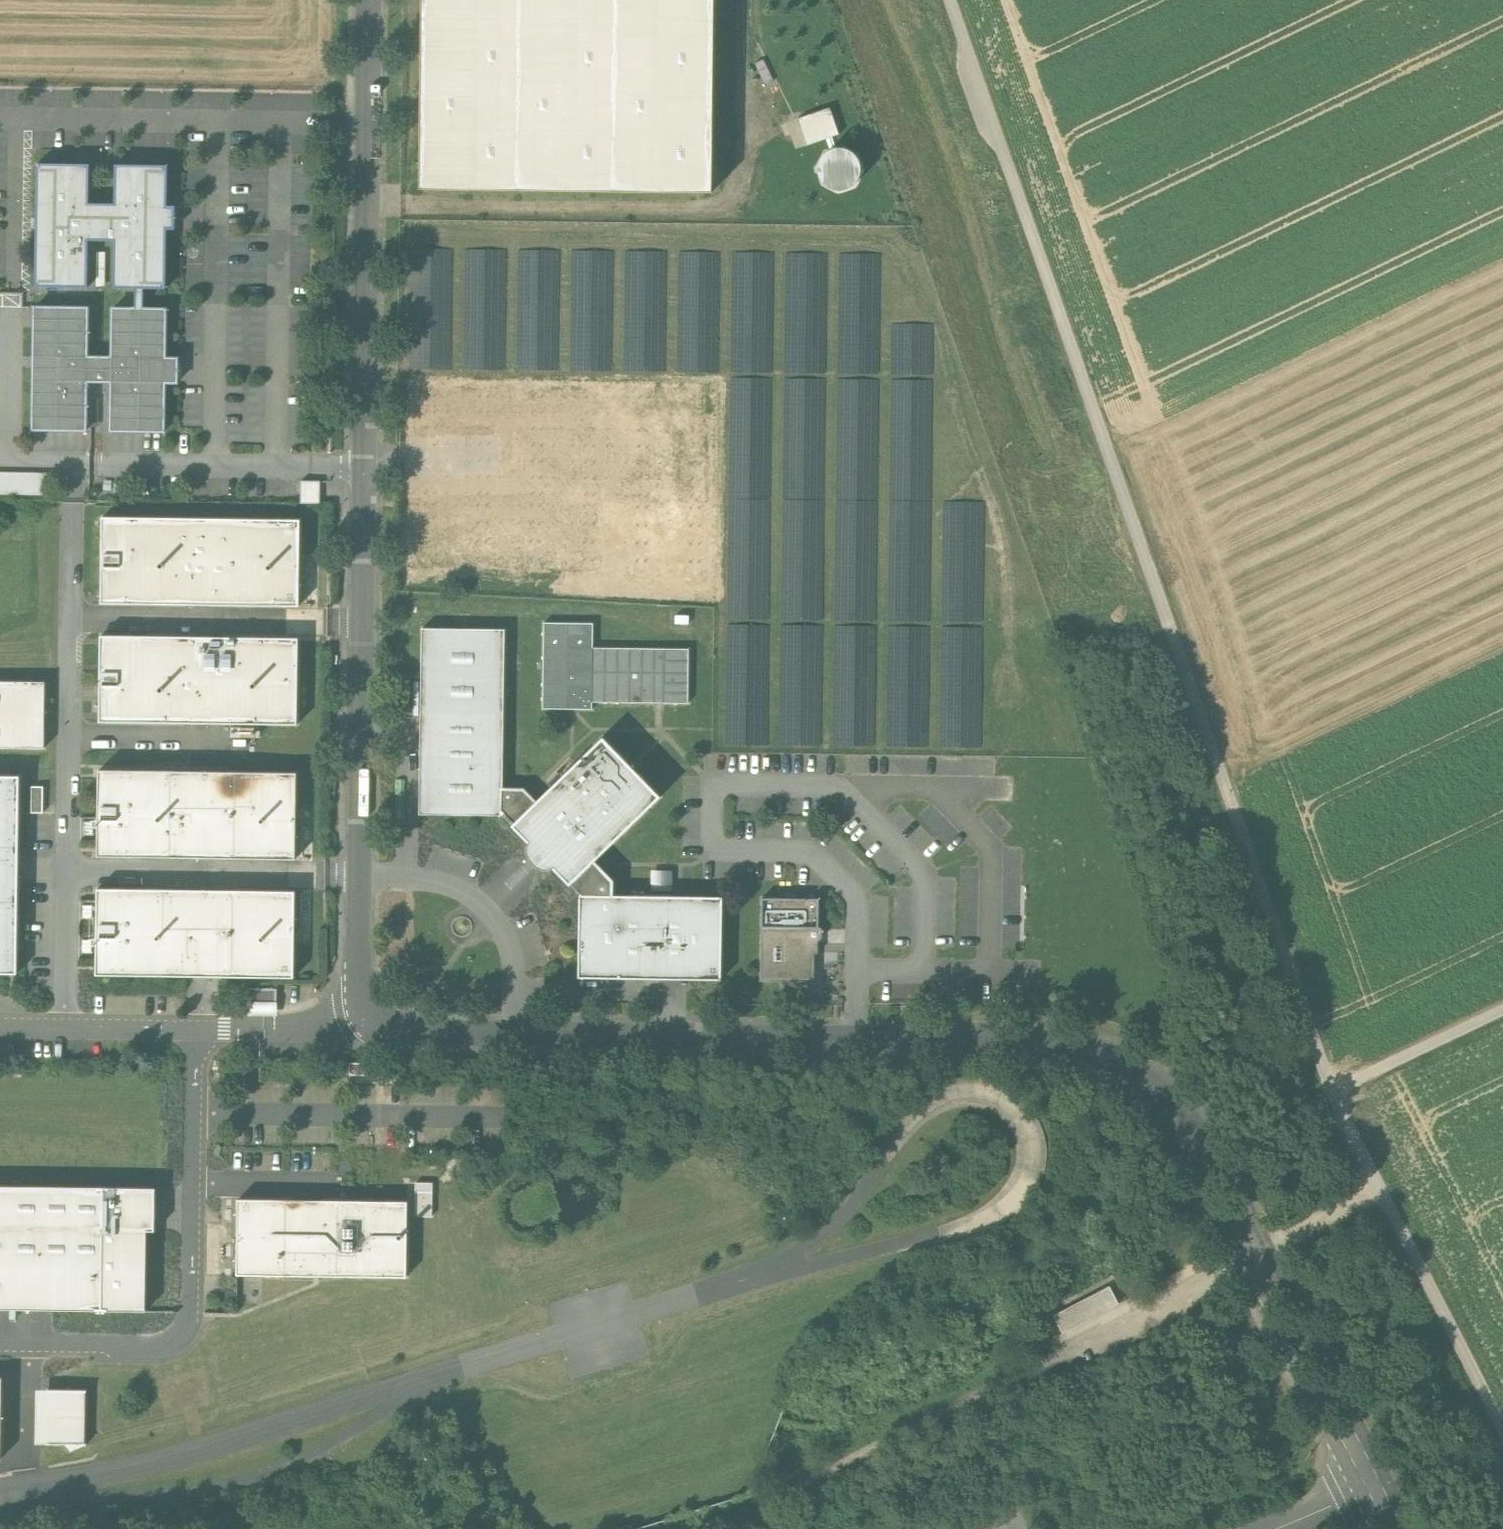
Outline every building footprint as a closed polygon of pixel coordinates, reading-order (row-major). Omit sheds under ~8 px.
[(420,189),(712,193),(715,0),(423,0),(420,189)] [(787,121),(797,147),(839,131),(830,105),(787,121)] [(851,144),(820,154),(831,187),(862,177),(851,144)] [(166,309),(144,309),(144,289),(166,289),(167,229),(175,229),(175,207),(167,206),(168,166),(116,165),(115,204),(90,204),(90,164),(38,164),(36,287),(88,288),(89,241),(115,241),(114,288),(136,289),(136,309),(113,308),(112,357),(88,357),(88,308),(35,307),(33,430),(87,431),(87,381),(112,382),(111,431),(165,432),(165,383),(178,383),(178,358),(166,358),(166,309)] [(0,473),(0,494),(48,495),(49,473),(0,473)] [(320,481),(301,481),(301,504),(320,504),(320,481)] [(300,520),(102,517),(101,604),(299,606),(300,520)] [(593,623),(544,623),(543,709),(592,710),(593,703),(592,703),(593,648),(593,623)] [(505,630),(422,628),(420,815),(502,816),(503,815),(503,788),(505,630)] [(299,638),(101,636),(100,722),(297,725),(299,638)] [(593,648),(592,703),(593,703),(688,704),(689,649),(593,648)] [(0,682),(0,748),(44,748),(45,682),(0,682)] [(571,884),(582,895),(613,895),(614,881),(595,861),(661,797),(603,737),(537,802),(524,789),(503,788),(503,815),(513,825),(512,826),(518,833),(529,843),(526,847),(526,852),(527,856),(529,860),(532,864),(536,867),(540,869),(544,870),(549,871),(553,868),(570,885),(571,884)] [(297,773),(99,770),(98,857),(296,859),(297,773)] [(0,776),(0,974),(18,974),(20,776),(0,776)] [(44,787),(32,787),(31,813),(43,813),(44,787)] [(295,891),(98,889),(96,975),(294,978),(295,891)] [(728,980),(729,897),(613,895),(582,895),(581,978),(728,980)] [(819,899),(762,898),(760,981),(814,982),(815,953),(818,953),(818,942),(822,938),(822,930),(819,927),(819,899)] [(277,989),(249,989),(248,1005),(276,1005),(277,989)] [(391,1064),(350,1063),(350,1075),(391,1076),(391,1064)] [(0,1186),(0,1309),(145,1311),(146,1231),(147,1231),(147,1219),(152,1219),(152,1200),(147,1200),(147,1188),(0,1186)] [(407,1202),(237,1200),(236,1275),(406,1278),(407,1202)] [(1119,1305),(1109,1286),(1052,1315),(1062,1333),(1119,1305)] [(86,1391),(49,1391),(48,1392),(49,1392),(49,1443),(48,1443),(65,1444),(71,1451),(86,1445),(86,1434),(85,1434),(85,1392),(86,1392),(86,1391)]
